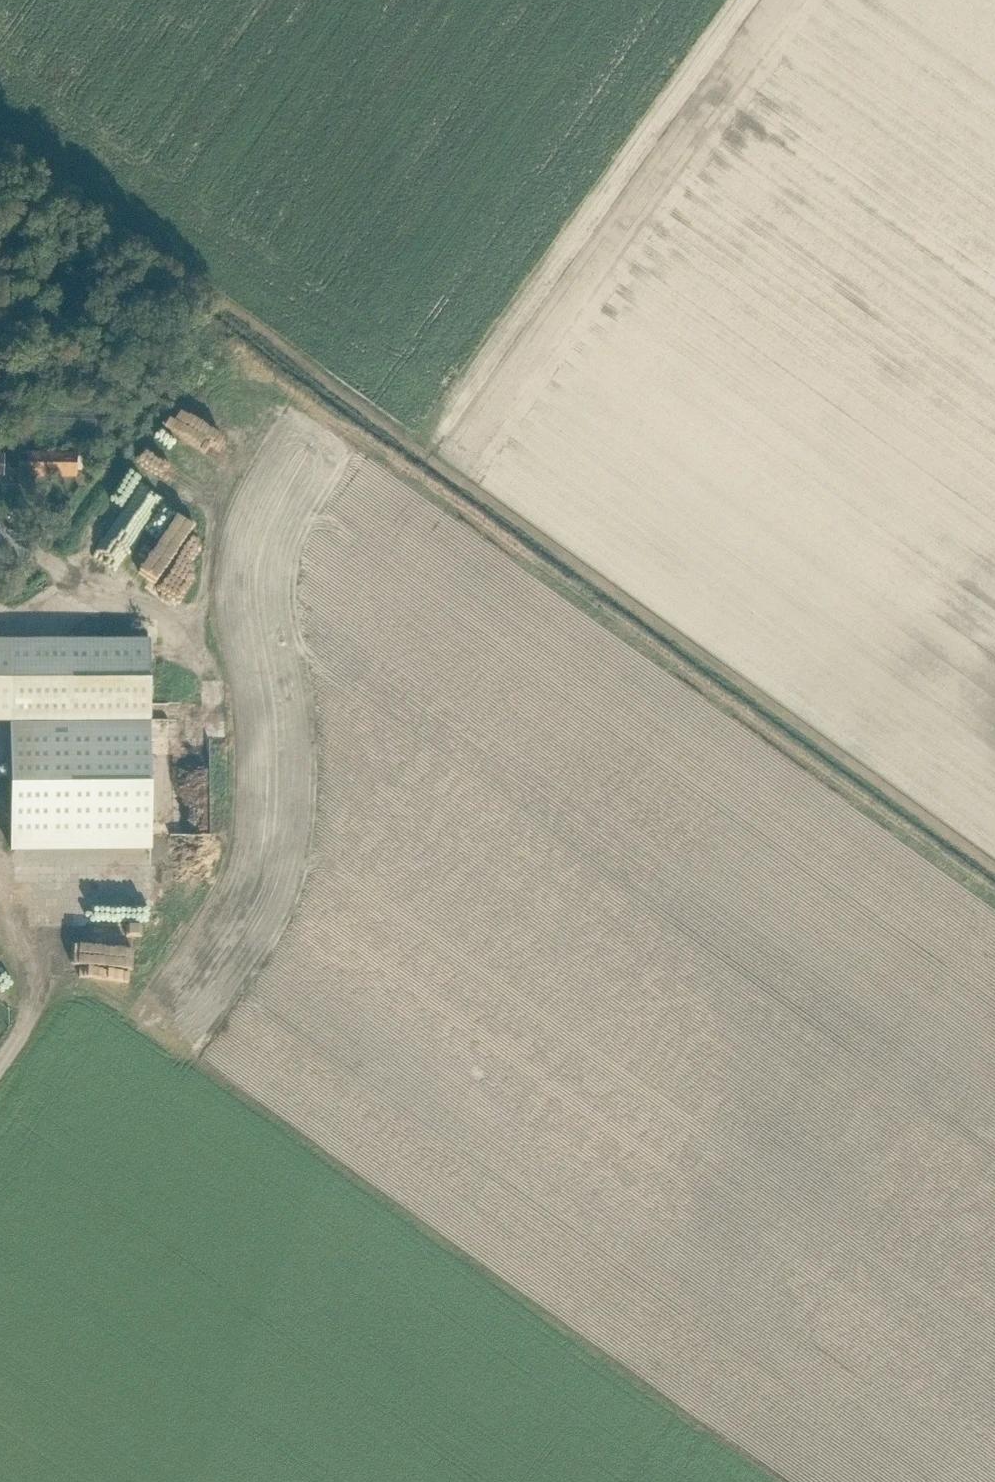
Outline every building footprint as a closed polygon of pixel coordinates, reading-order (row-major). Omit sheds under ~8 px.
[(18,455),(17,477),(75,479),(75,457),(18,455)] [(149,641),(0,643),(0,721),(10,721),(150,720),(149,641)] [(151,851),(150,720),(10,721),(11,852),(151,851)]
